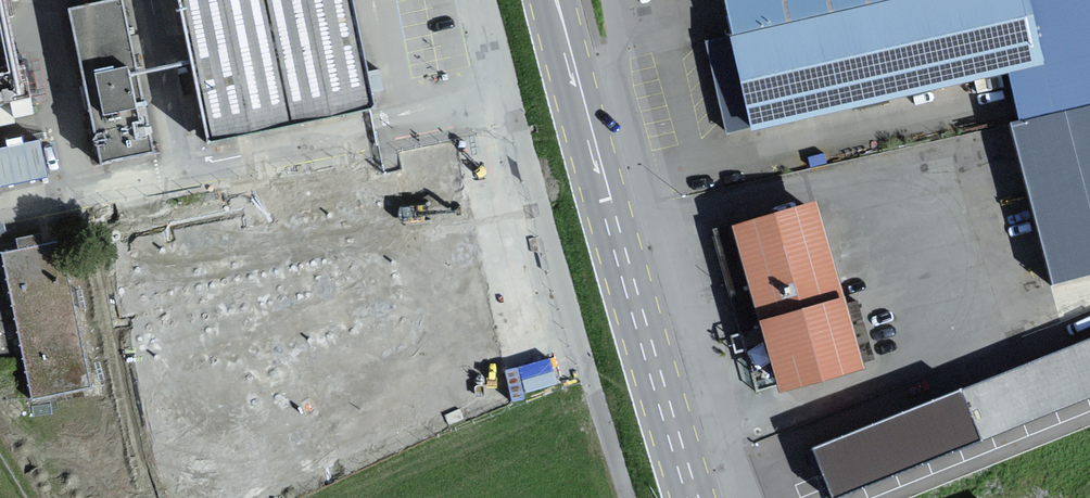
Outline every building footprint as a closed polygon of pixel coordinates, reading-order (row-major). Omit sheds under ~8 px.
[(33,110),(14,0),(0,0),(0,116),(33,110)] [(74,9),(107,158),(155,147),(123,0),(114,0),(74,9)] [(213,134),(378,98),(357,0),(185,0),(213,134)] [(1025,62),(1009,0),(717,0),(749,130),(1001,68),(1025,62)] [(1001,68),(1015,125),(1089,106),(1089,27),(1083,0),(1009,0),(1025,62),(1001,68)] [(1015,125),(1007,127),(1045,280),(1089,269),(1089,106),(1015,125)] [(0,139),(0,179),(48,174),(44,134),(0,139)] [(383,175),(321,189),(356,344),(418,330),(383,175)] [(802,211),(728,232),(753,321),(827,300),(802,211)] [(60,242),(4,253),(34,396),(90,385),(60,242)] [(772,392),(847,371),(827,300),(753,321),(772,392)] [(809,454),(827,497),(1089,393),(1089,342),(809,454)]
